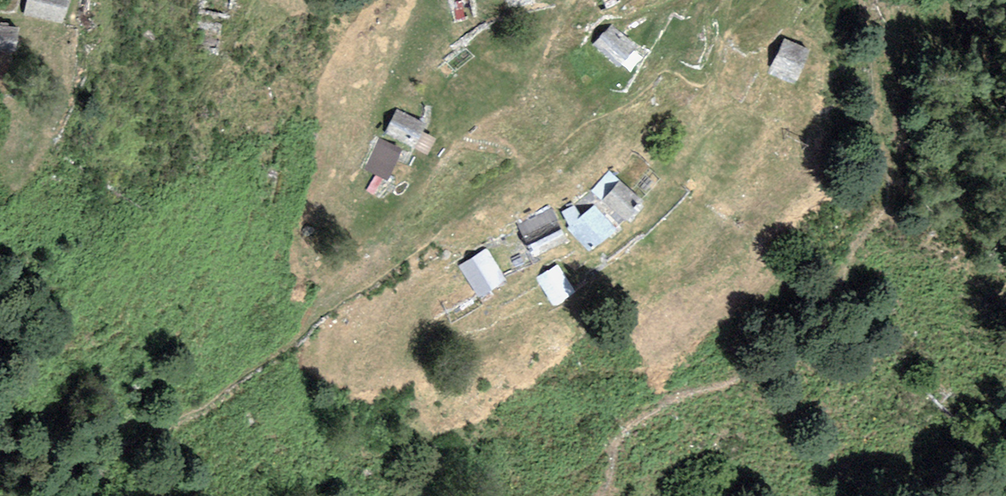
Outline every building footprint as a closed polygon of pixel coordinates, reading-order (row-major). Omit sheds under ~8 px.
[(24,13),(64,22),(69,0),(27,0),(24,13)] [(639,44),(611,22),(591,47),(619,69),(639,44)] [(0,25),(0,53),(17,54),(20,27),(0,25)] [(812,50),(785,38),(769,75),(796,87),(812,50)] [(427,123),(397,109),(386,133),(416,146),(427,123)] [(402,148),(377,138),(365,171),(390,180),(402,148)] [(643,201),(618,180),(602,200),(627,221),(637,209),(643,201)] [(617,229),(595,204),(567,229),(589,254),(617,229)] [(551,209),(517,225),(529,252),(564,236),(551,209)] [(486,247),(458,267),(480,300),(509,280),(486,247)] [(576,291),(558,264),(535,280),(553,307),(576,291)]
